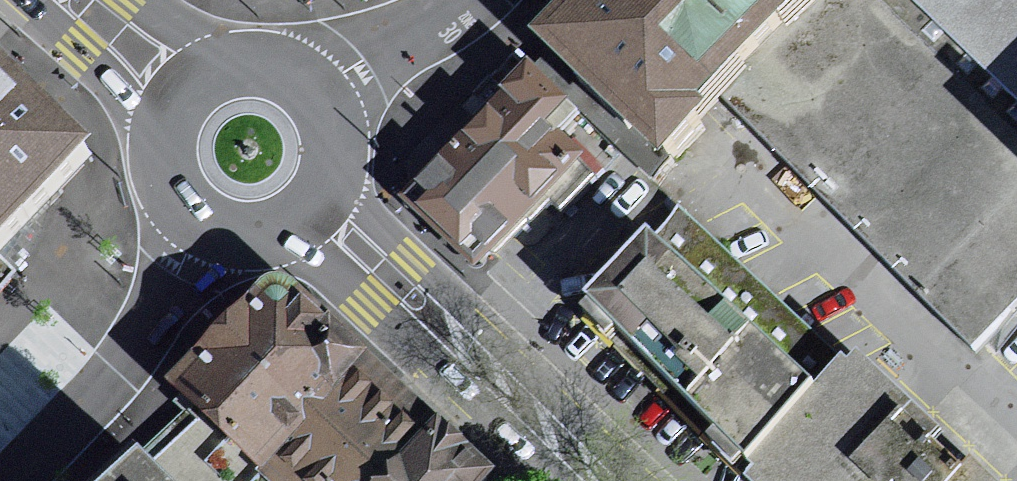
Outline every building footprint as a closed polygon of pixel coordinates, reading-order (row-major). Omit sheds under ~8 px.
[(503,75),(633,202),(837,0),(577,0),(503,75)] [(1016,141),(1016,0),(877,0),(1016,141)] [(404,192),(476,259),(567,163),(496,96),(404,192)] [(39,161),(0,124),(0,201),(39,161)] [(672,198),(575,299),(736,462),(834,350),(672,198)] [(286,300),(269,299),(252,303),(240,313),(171,381),(203,416),(148,464),(166,480),(488,480),(286,300)] [(736,462),(756,480),(973,480),(834,350),(736,462)] [(148,464),(132,480),(166,480),(148,464)]
